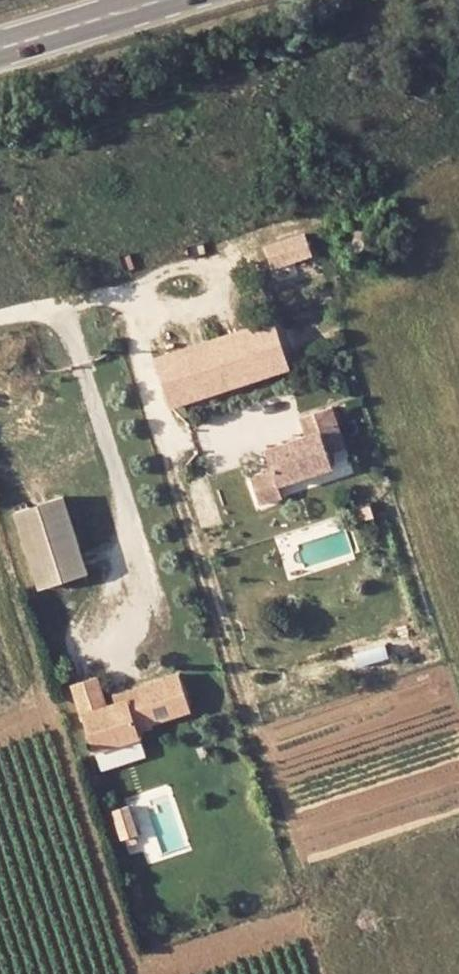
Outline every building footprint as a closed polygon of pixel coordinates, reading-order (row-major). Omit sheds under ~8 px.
[(349,257),(368,264),(383,223),(364,216),(349,257)] [(288,240),(294,260),(307,256),(299,237),(288,240)] [(294,260),(288,240),(266,248),(272,267),(294,260)] [(156,358),(172,405),(289,366),(273,319),(156,358)] [(253,477),(261,504),(283,497),(279,485),(334,467),(329,453),(322,431),(339,426),(333,407),(302,417),(308,436),(268,449),(275,470),(253,477)] [(322,431),(329,453),(346,447),(339,426),(322,431)] [(17,511),(43,587),(88,571),(62,496),(17,511)] [(360,510),(364,520),(374,516),(371,506),(360,510)] [(74,684),(96,750),(140,735),(136,723),(189,706),(179,674),(127,691),(130,699),(118,703),(107,707),(97,677),(74,684)] [(115,695),(118,703),(130,699),(127,691),(115,695)]
